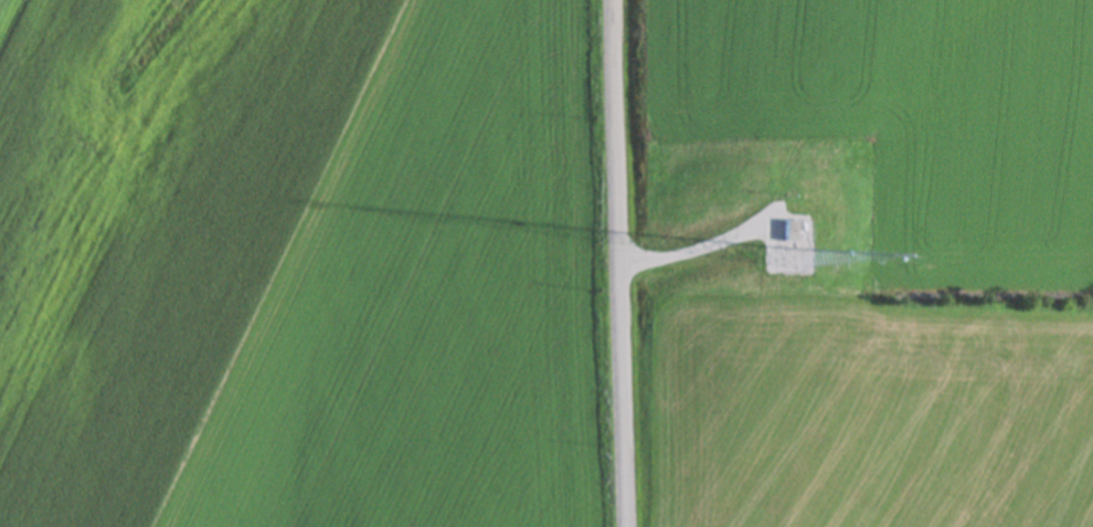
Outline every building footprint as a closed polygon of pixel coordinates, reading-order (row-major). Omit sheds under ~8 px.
[(913,510),(905,526),(923,526),(913,510)]
